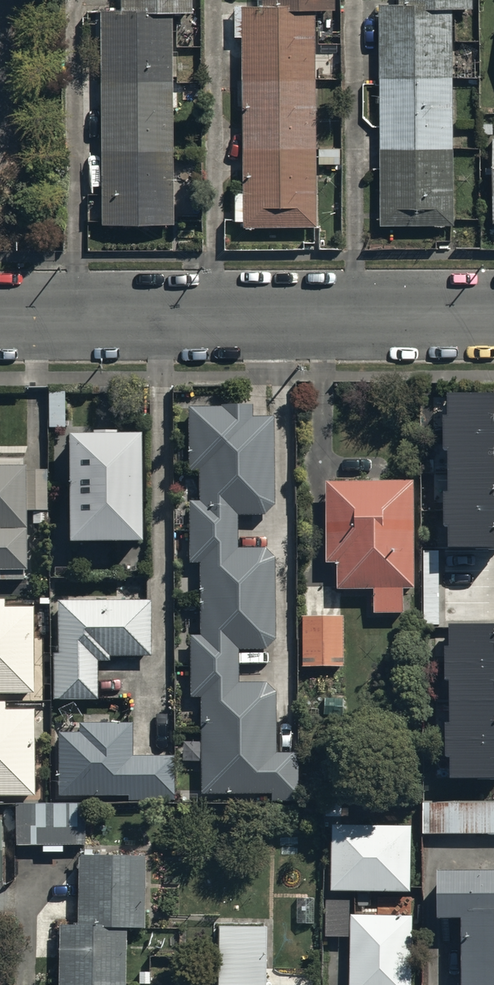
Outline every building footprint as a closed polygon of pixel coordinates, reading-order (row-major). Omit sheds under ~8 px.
[(175,224),(173,15),(192,15),(191,0),(123,0),(123,11),(101,12),(103,225),(175,224)] [(318,226),(316,11),(334,11),(334,0),(266,0),(266,4),(243,5),(246,227),(318,226)] [(458,225),(455,10),(474,9),(474,0),(406,0),(406,3),(383,3),(385,225),(458,225)] [(64,396),(48,396),(47,432),(63,432),(64,396)] [(453,398),(454,425),(450,426),(450,460),(453,460),(454,503),(451,503),(451,538),(454,538),(454,556),(493,555),(493,398),(453,398)] [(252,409),(189,408),(190,472),(200,472),(201,502),(190,503),(191,563),(202,563),(203,636),(191,636),(192,698),(201,698),(202,796),(273,795),(273,800),(301,800),(300,753),(277,753),(276,693),(267,683),(240,683),(239,651),(267,650),(276,641),(274,558),(265,549),(239,549),(239,515),(267,515),(274,505),(275,419),(252,418),(252,409)] [(121,431),(97,431),(97,440),(72,440),(71,546),(142,546),(143,441),(121,440),(121,431)] [(29,469),(0,469),(0,577),(29,577),(29,469)] [(415,589),(415,485),(329,484),(331,567),(339,567),(340,593),(375,592),(376,619),(408,619),(407,589),(415,589)] [(0,602),(0,695),(33,695),(34,609),(4,608),(4,602),(0,602)] [(151,602),(58,602),(57,652),(55,652),(55,699),(97,699),(97,662),(110,662),(110,657),(151,657),(151,602)] [(343,619),(305,618),(304,671),(343,671),(343,619)] [(454,630),(454,657),(449,657),(449,693),(454,693),(454,731),(451,731),(451,772),(455,772),(455,791),(493,791),(493,630),(454,630)] [(39,799),(39,713),(11,713),(11,705),(0,705),(0,799),(39,799)] [(61,737),(60,798),(176,799),(176,758),(134,758),(134,727),(83,727),(83,737),(61,737)] [(428,805),(428,834),(493,834),(493,805),(428,805)] [(12,806),(12,847),(44,846),(44,855),(63,855),(63,846),(84,846),(84,806),(12,806)] [(418,828),(334,827),(333,897),(417,898),(418,828)] [(81,858),(79,930),(63,929),(62,984),(125,984),(126,931),(145,932),(147,860),(81,858)] [(443,877),(443,923),(467,923),(467,984),(493,984),(493,877),(443,877)] [(315,900),(297,900),(298,927),(316,927),(315,900)] [(353,904),(328,903),(326,940),(351,941),(353,904)] [(355,917),(353,984),(415,984),(416,918),(355,917)] [(219,925),(218,984),(263,984),(264,925),(219,925)]
